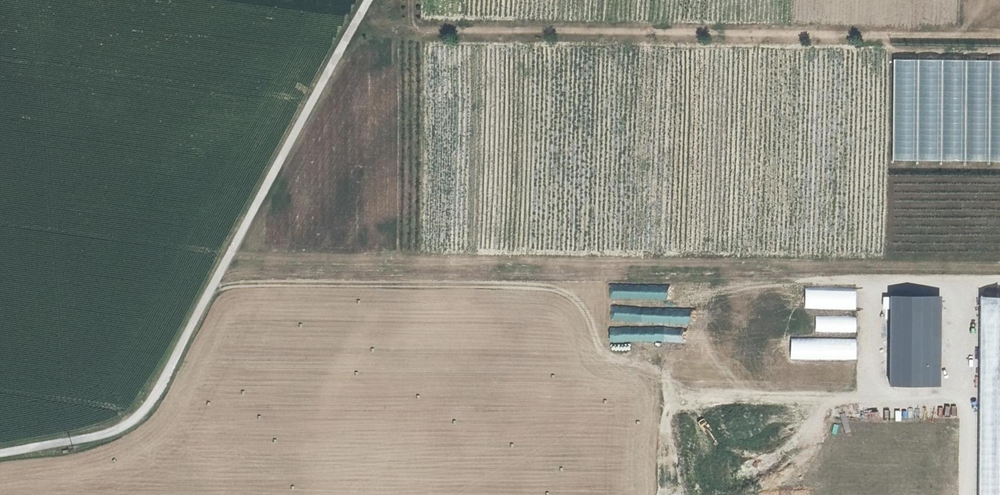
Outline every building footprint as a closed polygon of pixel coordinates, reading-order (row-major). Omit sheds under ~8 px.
[(999,160),(999,59),(893,58),(892,160),(999,160)] [(940,297),(891,297),(891,386),(940,386),(940,297)] [(983,297),(979,494),(999,494),(999,297),(983,297)]
